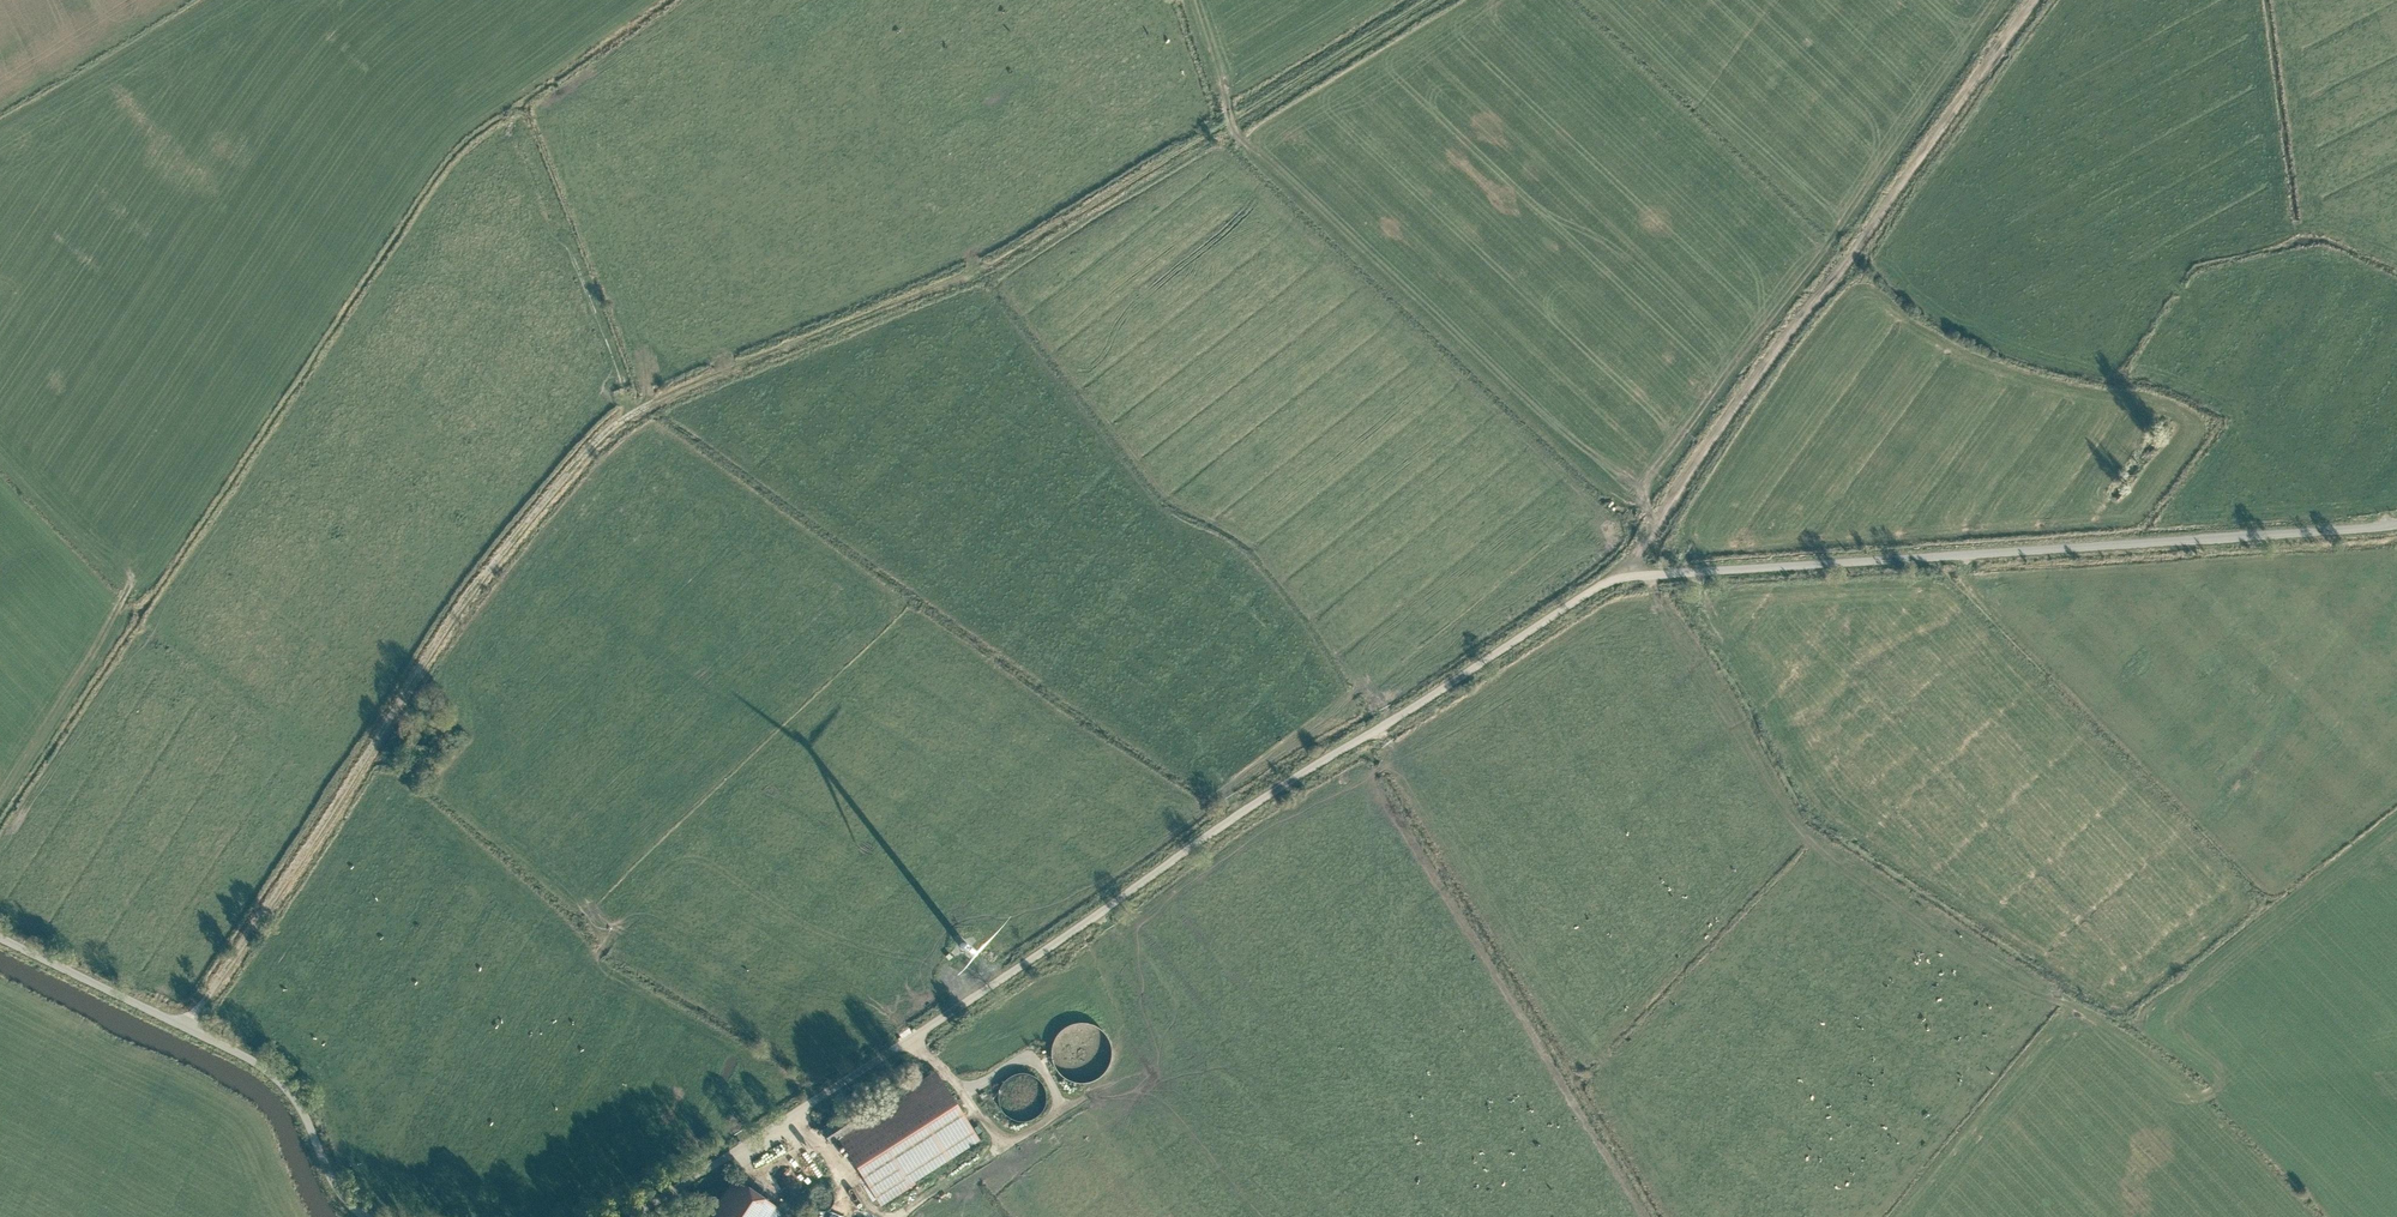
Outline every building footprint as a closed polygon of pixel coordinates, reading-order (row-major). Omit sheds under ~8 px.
[(1054,1050),(1056,1059),(1059,1066),(1065,1072),(1072,1076),(1080,1078),(1088,1078),(1096,1076),(1103,1071),(1108,1065),(1111,1057),(1112,1049),(1111,1041),(1107,1033),(1102,1027),(1095,1023),(1087,1021),(1079,1021),(1071,1024),(1064,1028),(1059,1035),(1055,1042),(1054,1050)] [(1011,1074),(1004,1078),(999,1085),(996,1092),(996,1100),(1000,1110),(1006,1116),(1018,1121),(1026,1120),(1036,1115),(1041,1109),(1044,1103),(1045,1095),(1042,1085),(1037,1078),(1028,1073),(1019,1072),(1011,1074)] [(978,1141),(934,1073),(855,1124),(848,1114),(822,1131),(831,1145),(837,1141),(879,1205),(978,1141)] [(734,1177),(708,1216),(786,1216),(789,1212),(734,1177)]
